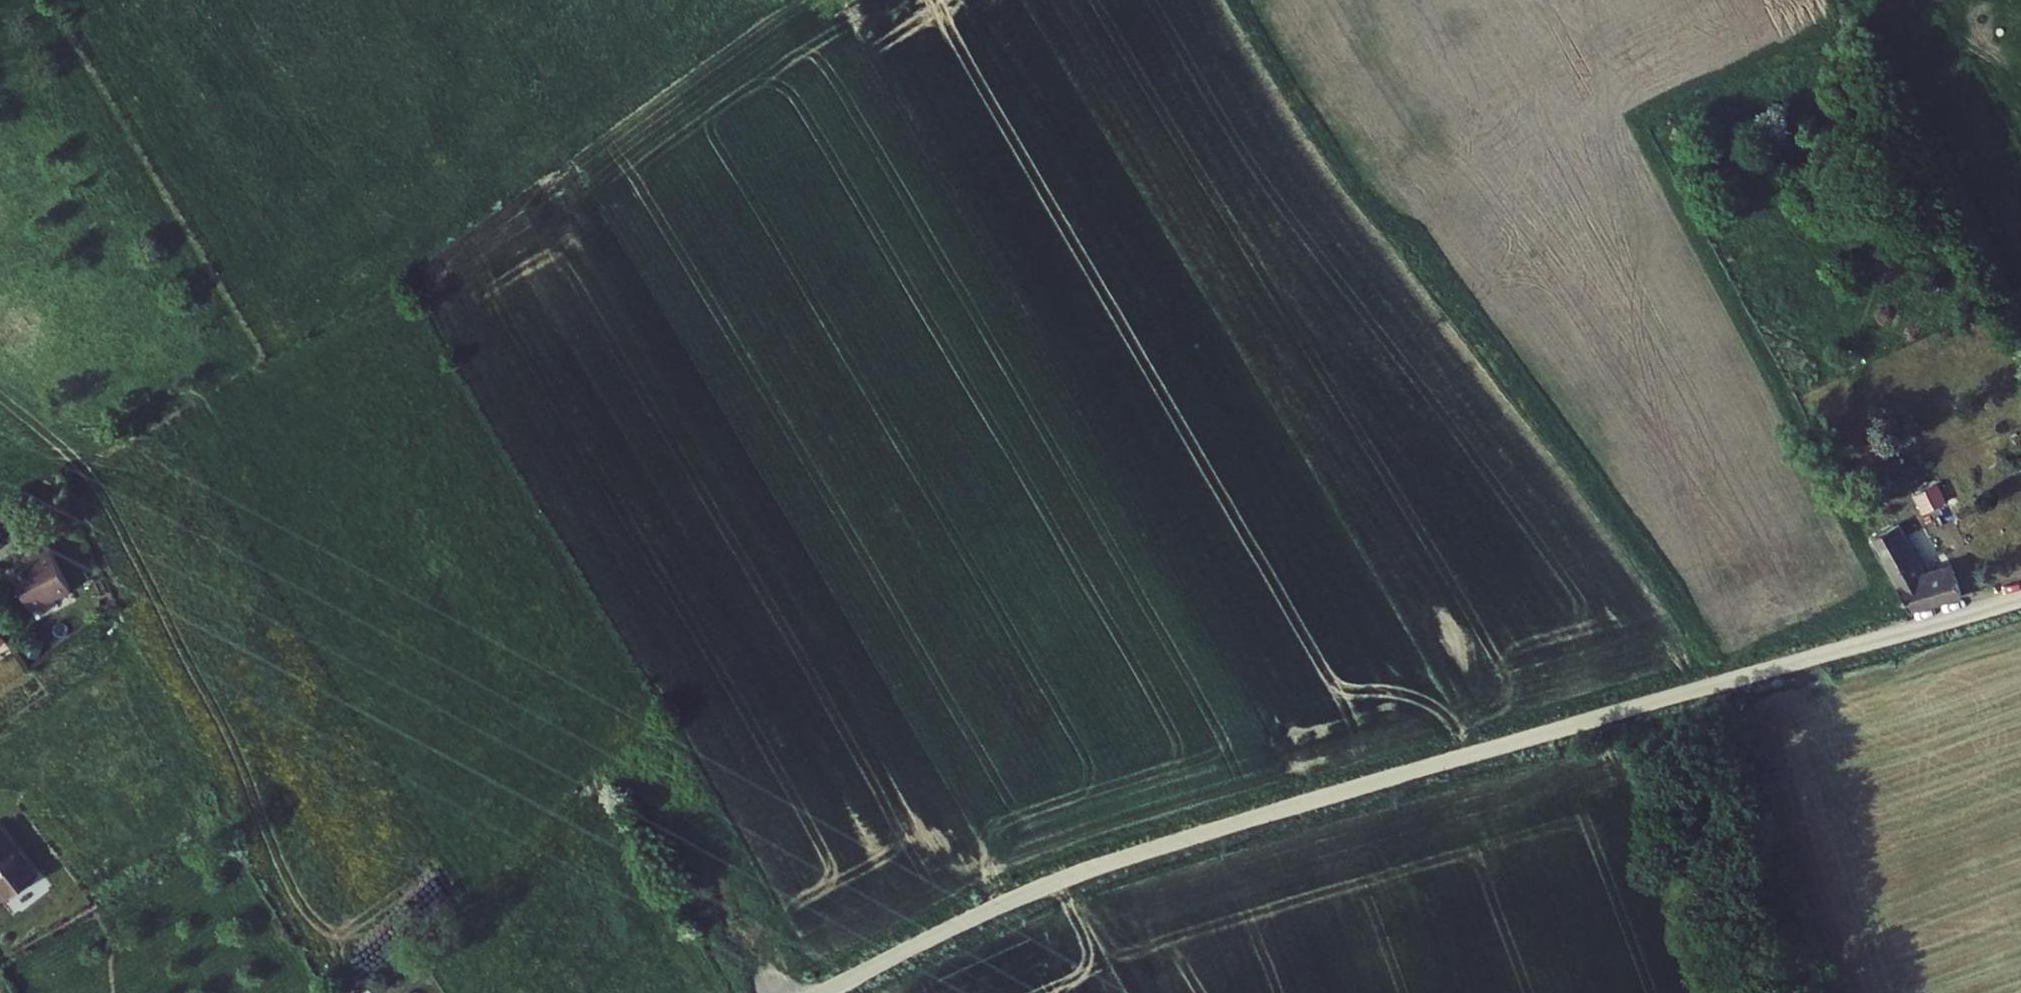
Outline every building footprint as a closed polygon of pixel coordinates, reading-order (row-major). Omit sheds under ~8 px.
[(1894,533),(1937,610),(1990,592),(1980,567),(1950,578),(1914,510),(1903,516),(1908,526),(1894,533)] [(56,568),(30,580),(51,621),(90,601),(66,554),(53,561),(56,568)] [(0,845),(0,879),(4,877),(26,905),(59,881),(20,830),(0,845)]
